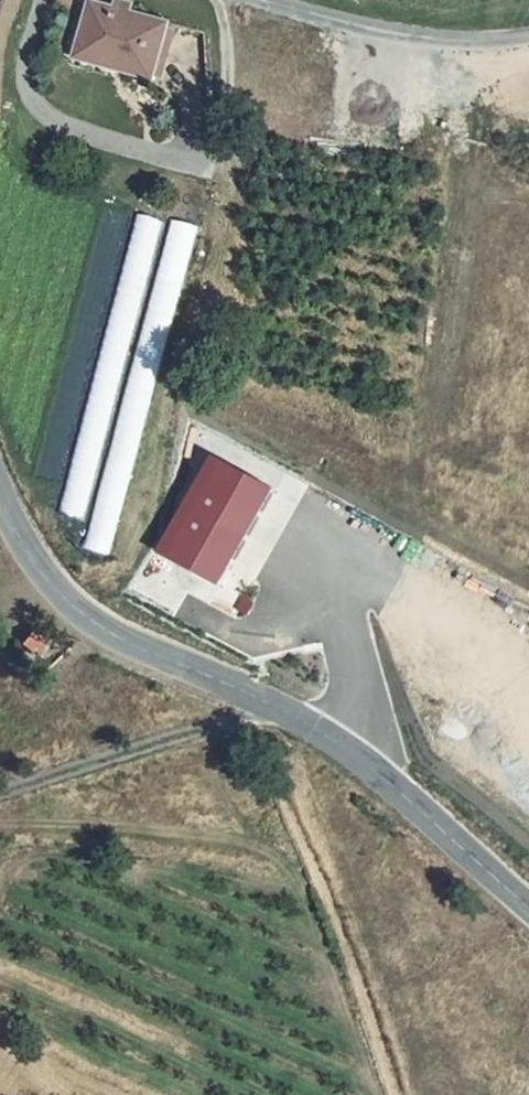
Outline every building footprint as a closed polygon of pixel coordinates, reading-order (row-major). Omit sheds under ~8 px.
[(115,8),(89,2),(77,50),(106,58),(105,66),(155,79),(169,22),(135,13),(133,23),(114,17),(115,8)] [(154,244),(163,226),(145,217),(136,235),(154,244)] [(46,640),(31,628),(21,640),(35,652),(46,640)]
